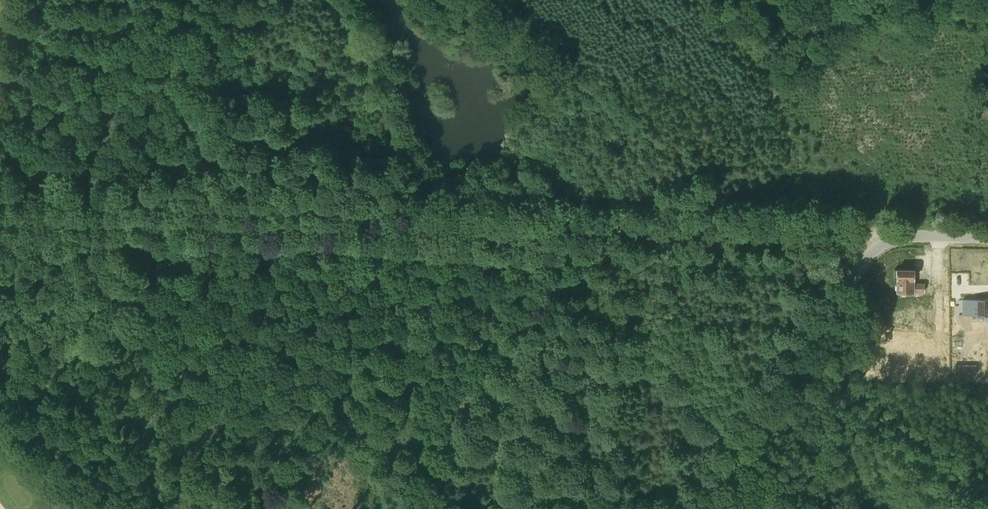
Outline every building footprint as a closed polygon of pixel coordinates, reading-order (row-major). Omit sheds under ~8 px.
[(914,283),(914,269),(894,269),(894,279),(897,279),(897,293),(924,293),(924,283),(914,283)] [(962,299),(962,315),(987,315),(987,299),(962,299)]
